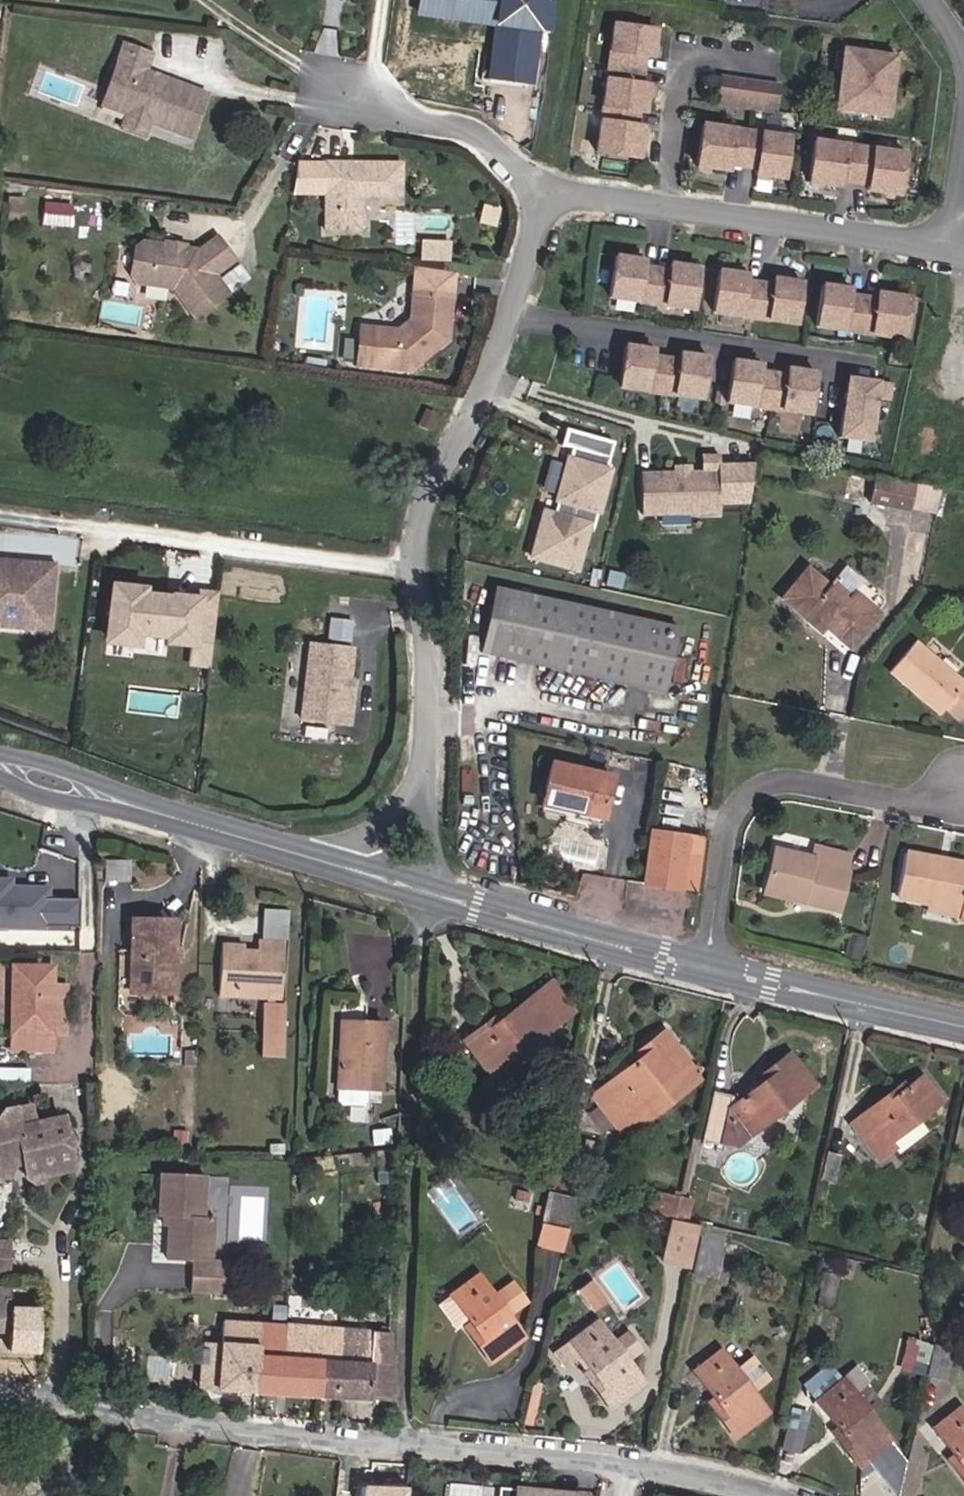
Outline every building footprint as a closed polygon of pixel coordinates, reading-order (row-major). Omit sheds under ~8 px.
[(418,7),(499,18),(490,79),(526,84),(538,0),(419,0),(418,7)] [(652,57),(656,30),(613,24),(607,65),(643,70),(645,56),(652,57)] [(189,138),(205,94),(157,76),(151,77),(144,75),(145,72),(151,55),(124,45),(105,94),(129,102),(124,115),(124,117),(147,125),(148,123),(189,138)] [(890,118),(899,55),(843,47),(834,110),(890,118)] [(641,85),(643,70),(607,65),(601,107),(637,112),(644,113),(648,86),(641,85)] [(777,113),(781,86),(720,77),(716,104),(777,113)] [(124,115),(129,102),(105,94),(101,106),(124,115)] [(638,158),(642,127),(635,126),(637,112),(601,107),(595,152),(638,158)] [(143,138),(147,125),(124,117),(119,129),(143,138)] [(742,166),(747,131),(702,125),(696,167),(727,171),(728,165),(742,166)] [(783,179),(789,137),(747,131),(742,166),(756,168),(755,175),(783,179)] [(854,183),(859,147),(814,140),(807,183),(839,187),(840,181),(854,183)] [(899,196),(905,153),(859,147),(854,183),(868,185),(867,191),(899,196)] [(362,231),(362,201),(399,201),(400,164),(325,163),(324,231),(362,231)] [(68,225),(69,207),(44,205),(42,222),(68,225)] [(213,276),(233,262),(216,238),(198,251),(183,249),(179,253),(167,251),(164,246),(144,243),(134,249),(131,275),(138,284),(173,289),(193,317),(226,294),(213,276)] [(449,259),(450,240),(422,238),(421,257),(449,259)] [(183,249),(184,246),(165,243),(164,246),(167,251),(179,253),(183,249)] [(651,304),(656,268),(642,266),(643,259),(615,255),(609,298),(651,304)] [(692,310),(698,267),(670,263),(669,269),(656,268),(651,304),(692,310)] [(754,318),(759,282),(746,280),(746,274),(719,270),(713,312),(754,318)] [(795,324),(801,282),(774,278),(773,284),(759,282),(754,318),(795,324)] [(857,333),(862,297),(849,295),(850,288),(822,284),(816,327),(857,333)] [(420,356),(437,342),(439,346),(447,339),(451,295),(413,291),(410,320),(397,330),(359,327),(356,366),(408,371),(418,363),(420,356)] [(903,339),(909,297),(877,292),(876,299),(862,297),(857,333),(903,339)] [(418,363),(439,346),(437,342),(420,356),(418,363)] [(660,394),(665,358),(651,356),(652,350),(624,346),(619,388),(660,394)] [(701,399),(707,357),(679,353),(679,360),(665,358),(660,394),(701,399)] [(768,409),(773,373),(759,371),(760,365),(733,361),(727,403),(768,409)] [(810,414),(815,372),(788,368),(787,375),(773,373),(768,409),(810,414)] [(872,444),(879,399),(892,401),(894,383),(881,382),(881,380),(846,375),(838,439),(872,444)] [(428,432),(436,413),(424,408),(416,427),(428,432)] [(614,443),(568,430),(563,446),(573,449),(554,516),(544,513),(532,557),(576,570),(588,526),(571,521),(576,505),(597,512),(608,473),(606,472),(614,443)] [(642,514),(719,512),(719,500),(719,491),(747,490),(751,463),(720,464),(720,455),(703,456),(703,472),(689,473),(675,473),(641,474),(642,514)] [(547,492),(545,506),(555,508),(561,462),(542,460),(538,491),(547,492)] [(911,510),(916,484),(874,476),(868,501),(911,510)] [(746,499),(747,490),(719,491),(719,500),(746,499)] [(56,564),(0,560),(0,628),(5,629),(6,617),(51,620),(56,564)] [(880,614),(854,593),(847,602),(807,569),(781,599),(813,626),(818,621),(825,627),(851,649),(880,614)] [(142,578),(115,575),(109,627),(137,630),(138,618),(171,622),(170,628),(193,630),(191,648),(212,651),(218,597),(196,594),(197,588),(175,585),(175,587),(142,584),(142,578)] [(664,692),(678,627),(495,588),(481,652),(664,692)] [(51,632),(51,620),(6,617),(5,629),(51,632)] [(349,642),(351,621),(330,619),(328,640),(349,642)] [(825,627),(818,621),(813,626),(821,632),(825,627)] [(914,642),(890,672),(915,693),(921,686),(946,708),(960,719),(963,714),(963,688),(963,687),(963,686),(963,684),(914,642)] [(348,694),(350,679),(353,650),(309,645),(301,719),(350,724),(352,708),(347,707),(348,694)] [(946,708),(921,686),(915,693),(940,714),(946,708)] [(602,819),(612,777),(550,763),(541,805),(602,819)] [(683,890),(689,837),(649,832),(643,886),(683,892),(683,890)] [(698,892),(704,839),(689,837),(683,890),(698,892)] [(838,912),(848,873),(846,873),(850,856),(814,847),(812,858),(774,849),(765,889),(802,898),(801,902),(838,912)] [(905,852),(896,898),(927,905),(962,911),(961,917),(960,920),(963,921),(963,864),(905,852)] [(129,882),(130,860),(105,861),(105,882),(129,882)] [(80,896),(51,896),(51,881),(0,880),(0,925),(80,926),(80,896)] [(802,898),(765,889),(764,893),(801,902),(802,898)] [(961,917),(962,911),(927,905),(926,911),(961,917)] [(284,925),(284,910),(262,909),(261,924),(284,925)] [(173,993),(175,920),(131,919),(129,992),(173,993)] [(861,960),(867,937),(850,934),(845,956),(861,960)] [(281,999),(283,942),(257,941),(256,952),(243,951),(237,951),(237,945),(221,944),(218,996),(281,999)] [(51,988),(51,966),(12,966),(12,1052),(50,1051),(50,1030),(51,988)] [(491,1076),(573,1012),(550,982),(500,1021),(495,1015),(463,1040),(491,1076)] [(65,1030),(66,988),(51,988),(50,1030),(65,1030)] [(282,1059),(284,1004),(262,1003),(259,1058),(282,1059)] [(380,1090),(382,1023),(339,1022),(336,1089),(366,1090),(380,1090)] [(637,1102),(688,1062),(664,1031),(629,1058),(633,1063),(592,1096),(599,1105),(612,1123),(618,1130),(632,1119),(644,1110),(637,1102)] [(195,1068),(196,1052),(186,1051),(185,1068),(195,1068)] [(734,1148),(815,1086),(789,1053),(754,1080),(757,1084),(735,1101),(730,1095),(713,1091),(701,1142),(734,1148)] [(636,1125),(698,1077),(700,1068),(688,1062),(637,1102),(644,1110),(632,1119),(636,1125)] [(919,1120),(941,1102),(921,1077),(905,1089),(902,1084),(850,1124),(879,1160),(894,1148),(890,1142),(919,1120)] [(365,1101),(366,1090),(336,1089),(336,1101),(340,1104),(360,1105),(365,1101)] [(586,1114),(579,1105),(574,1110),(569,1129),(603,1137),(600,1132),(586,1114)] [(612,1123),(599,1105),(586,1114),(600,1132),(612,1123)] [(62,1118),(18,1127),(14,1110),(6,1112),(0,1120),(0,1165),(14,1162),(23,1160),(27,1178),(34,1183),(41,1181),(44,1175),(73,1169),(69,1149),(71,1146),(69,1137),(66,1135),(62,1118)] [(899,1153),(928,1131),(919,1120),(890,1142),(894,1148),(899,1153)] [(834,1183),(840,1155),(826,1152),(821,1180),(834,1183)] [(14,1162),(0,1165),(0,1178),(10,1176),(14,1162)] [(203,1175),(160,1174),(158,1217),(163,1217),(168,1217),(167,1225),(166,1260),(191,1261),(190,1293),(235,1295),(237,1261),(210,1260),(212,1218),(202,1218),(203,1175)] [(656,1215),(660,1193),(656,1192),(650,1214),(656,1215)] [(565,1230),(572,1199),(546,1193),(540,1224),(565,1230)] [(675,1220),(680,1198),(660,1193),(656,1215),(675,1220)] [(688,1222),(692,1200),(680,1198),(675,1220),(688,1222)] [(690,1268),(698,1227),(671,1221),(663,1261),(690,1268)] [(560,1252),(565,1230),(540,1224),(535,1246),(560,1252)] [(714,1279),(724,1236),(702,1231),(692,1274),(714,1279)] [(10,1243),(0,1243),(0,1258),(10,1258),(10,1243)] [(10,1258),(0,1258),(0,1274),(10,1275),(10,1258)] [(832,1309),(839,1276),(822,1272),(815,1305),(832,1309)] [(490,1362),(523,1338),(476,1275),(449,1295),(469,1323),(474,1329),(468,1333),(490,1362)] [(10,1289),(0,1289),(0,1332),(9,1332),(10,1289)] [(611,1409),(643,1384),(627,1363),(611,1342),(595,1321),(568,1342),(570,1344),(578,1355),(589,1369),(594,1375),(588,1380),(611,1409)] [(285,1326),(222,1322),(221,1344),(203,1343),(203,1351),(193,1350),(193,1362),(202,1363),(200,1389),(297,1395),(297,1360),(284,1359),(285,1326)] [(474,1329),(469,1323),(464,1327),(468,1333),(474,1329)] [(319,1396),(321,1328),(285,1326),(284,1359),(297,1360),(297,1395),(319,1396)] [(393,1401),(389,1332),(321,1328),(319,1396),(393,1401)] [(627,1363),(643,1351),(627,1329),(611,1342),(627,1363)] [(578,1355),(570,1344),(556,1354),(564,1365),(578,1355)] [(946,1379),(953,1353),(932,1348),(926,1374),(946,1379)] [(735,1437),(767,1412),(751,1391),(736,1371),(720,1350),(692,1371),(713,1398),(718,1404),(713,1408),(735,1437)] [(751,1391),(767,1379),(751,1359),(736,1371),(751,1391)] [(832,1361),(803,1382),(813,1397),(842,1376),(832,1361)] [(594,1375),(589,1369),(584,1374),(588,1380),(594,1375)] [(890,1443),(891,1442),(843,1380),(816,1401),(837,1428),(842,1434),(836,1438),(859,1467),(875,1454),(890,1443)] [(532,1426),(541,1384),(533,1383),(524,1424),(532,1426)] [(718,1404),(713,1398),(708,1402),(713,1408),(718,1404)] [(960,1407),(933,1429),(954,1455),(959,1461),(953,1466),(963,1480),(963,1412),(960,1407)] [(842,1434),(837,1428),(832,1432),(836,1438),(842,1434)] [(900,1455),(890,1443),(875,1454),(885,1467),(900,1455)] [(959,1461),(954,1455),(949,1460),(953,1466),(959,1461)] [(406,1487),(359,1484),(358,1495),(405,1495),(406,1487)] [(515,1489),(498,1488),(497,1495),(514,1495),(515,1489)]
